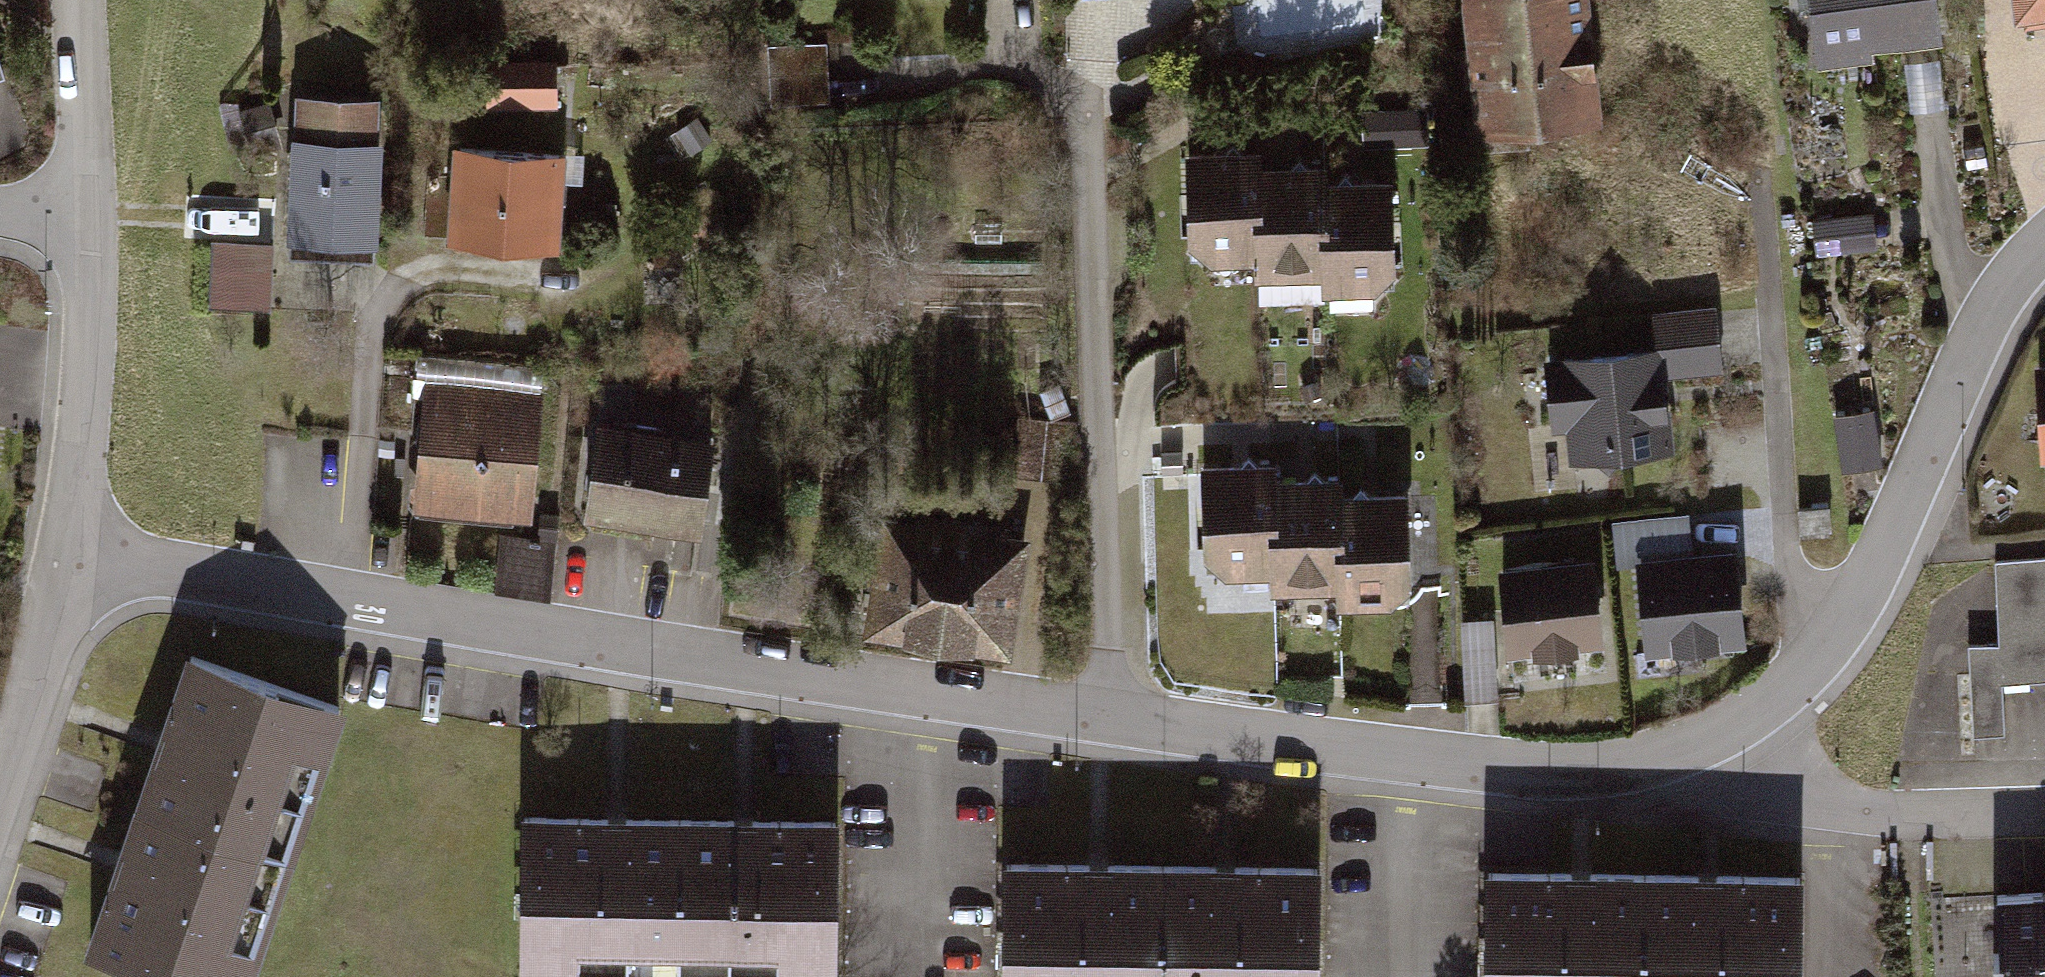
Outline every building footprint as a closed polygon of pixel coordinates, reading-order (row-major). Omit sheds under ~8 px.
[(1469,149),(1605,143),(1599,0),(1463,0),(1469,149)] [(1798,72),(1936,66),(1933,0),(1794,0),(1798,72)] [(1992,19),(2044,14),(2044,0),(1990,0),(1992,19)] [(573,48),(476,48),(476,111),(573,111),(573,48)] [(1433,104),(1367,102),(1365,136),(1432,138),(1433,104)] [(568,142),(455,133),(447,232),(561,241),(568,142)] [(389,146),(277,139),(269,272),(380,279),(389,146)] [(1259,258),(1259,168),(1259,152),(1182,153),(1182,258),(1259,258)] [(1259,168),(1259,258),(1259,267),(1323,266),(1323,186),(1323,168),(1259,168)] [(1323,186),(1323,266),(1323,285),(1388,284),(1388,185),(1323,186)] [(1873,210),(1811,215),(1814,250),(1875,245),(1873,210)] [(1702,306),(1645,312),(1650,370),(1708,365),(1702,306)] [(1642,349),(1521,363),(1529,429),(1558,425),(1562,457),(1654,447),(1642,349)] [(556,373),(429,362),(417,500),(544,511),(556,373)] [(2021,367),(2025,458),(2044,457),(2044,366),(2021,367)] [(1883,458),(1874,405),(1835,411),(1844,465),(1883,458)] [(724,432),(584,420),(574,531),(715,544),(724,432)] [(1060,432),(1002,433),(1004,496),(1062,495),(1060,432)] [(1267,569),(1267,484),(1267,469),(1207,469),(1207,569),(1267,569)] [(1337,582),(1337,499),(1337,484),(1267,484),(1267,569),(1267,582),(1337,582)] [(1337,499),(1337,582),(1337,603),(1404,603),(1404,577),(1434,576),(1434,499),(1337,499)] [(1829,503),(1797,506),(1799,531),(1831,529),(1829,503)] [(1016,642),(1017,513),(865,512),(864,642),(1016,642)] [(1734,547),(1641,555),(1649,640),(1741,632),(1734,547)] [(1985,560),(1990,645),(1959,647),(1964,735),(1998,733),(1995,686),(2044,683),(2044,556),(1985,560)] [(1590,561),(1499,568),(1504,643),(1595,636),(1590,561)] [(338,702),(188,651),(139,794),(289,845),(338,702)] [(139,794),(90,938),(207,976),(244,976),(289,845),(139,794)] [(858,959),(855,812),(687,816),(690,963),(858,959)] [(690,963),(687,816),(519,819),(522,966),(690,963)] [(1342,844),(1165,846),(1166,976),(1343,976),(1342,844)] [(1165,846),(988,847),(989,976),(1166,976),(1165,846)] [(1658,851),(1480,850),(1479,976),(1657,976),(1658,851)] [(1836,853),(1658,851),(1657,976),(1835,976),(1836,853)] [(1987,864),(1988,976),(2044,976),(2044,864),(1987,864)]
